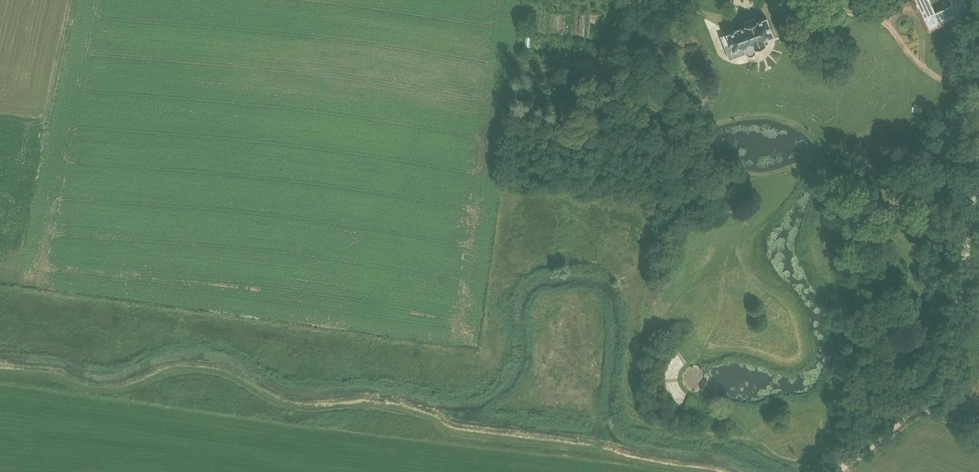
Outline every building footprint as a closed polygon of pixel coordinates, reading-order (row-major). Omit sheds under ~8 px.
[(971,13),(973,10),(971,7),(968,8),(964,0),(950,0),(952,4),(935,12),(929,0),(915,0),(927,27),(925,28),(926,31),(930,33),(933,31),(931,28),(962,14),(967,11),(968,14),(971,13)] [(728,60),(735,57),(744,54),(745,55),(746,56),(747,57),(748,57),(749,57),(750,57),(752,57),(753,56),(754,55),(754,54),(755,53),(755,52),(754,49),(765,45),(764,41),(773,37),(766,17),(756,20),(755,17),(744,21),(745,24),(735,28),(735,30),(720,36),(728,60)] [(622,86),(621,77),(606,79),(607,88),(622,86)] [(685,365),(676,352),(674,355),(671,357),(669,361),(667,366),(666,370),(664,375),(664,379),(664,381),(664,383),(665,387),(667,392),(669,395),(672,399),(675,402),(681,407),(687,394),(684,392),(682,390),(680,388),(679,386),(678,382),(678,380),(678,379),(678,375),(679,372),(680,369),(682,367),(685,365)]
